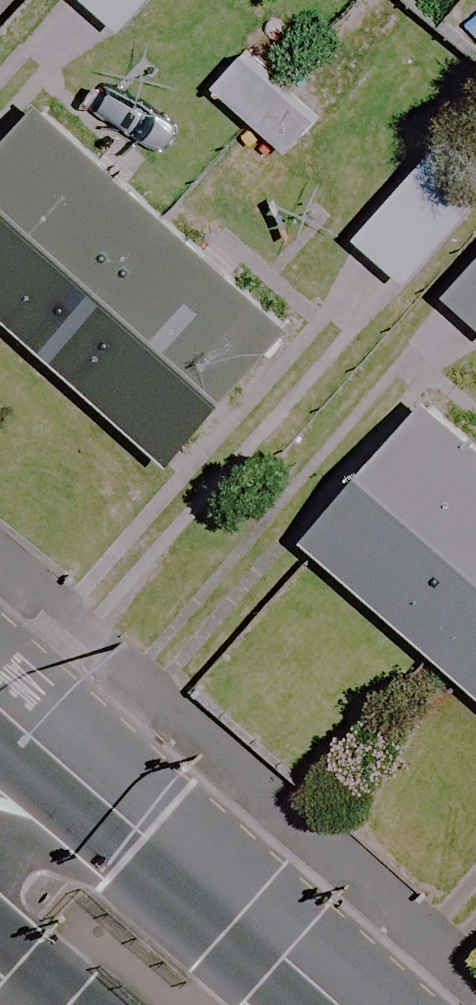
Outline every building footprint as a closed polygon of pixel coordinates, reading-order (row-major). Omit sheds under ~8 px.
[(123,33),(150,0),(83,0),(123,33)] [(42,102),(0,148),(0,313),(166,462),(290,325),(42,102)] [(475,212),(475,171),(435,137),(346,243),(407,294),(475,212)] [(438,290),(475,321),(475,245),(438,290)] [(434,406),(311,546),(475,691),(475,443),(434,406)]
